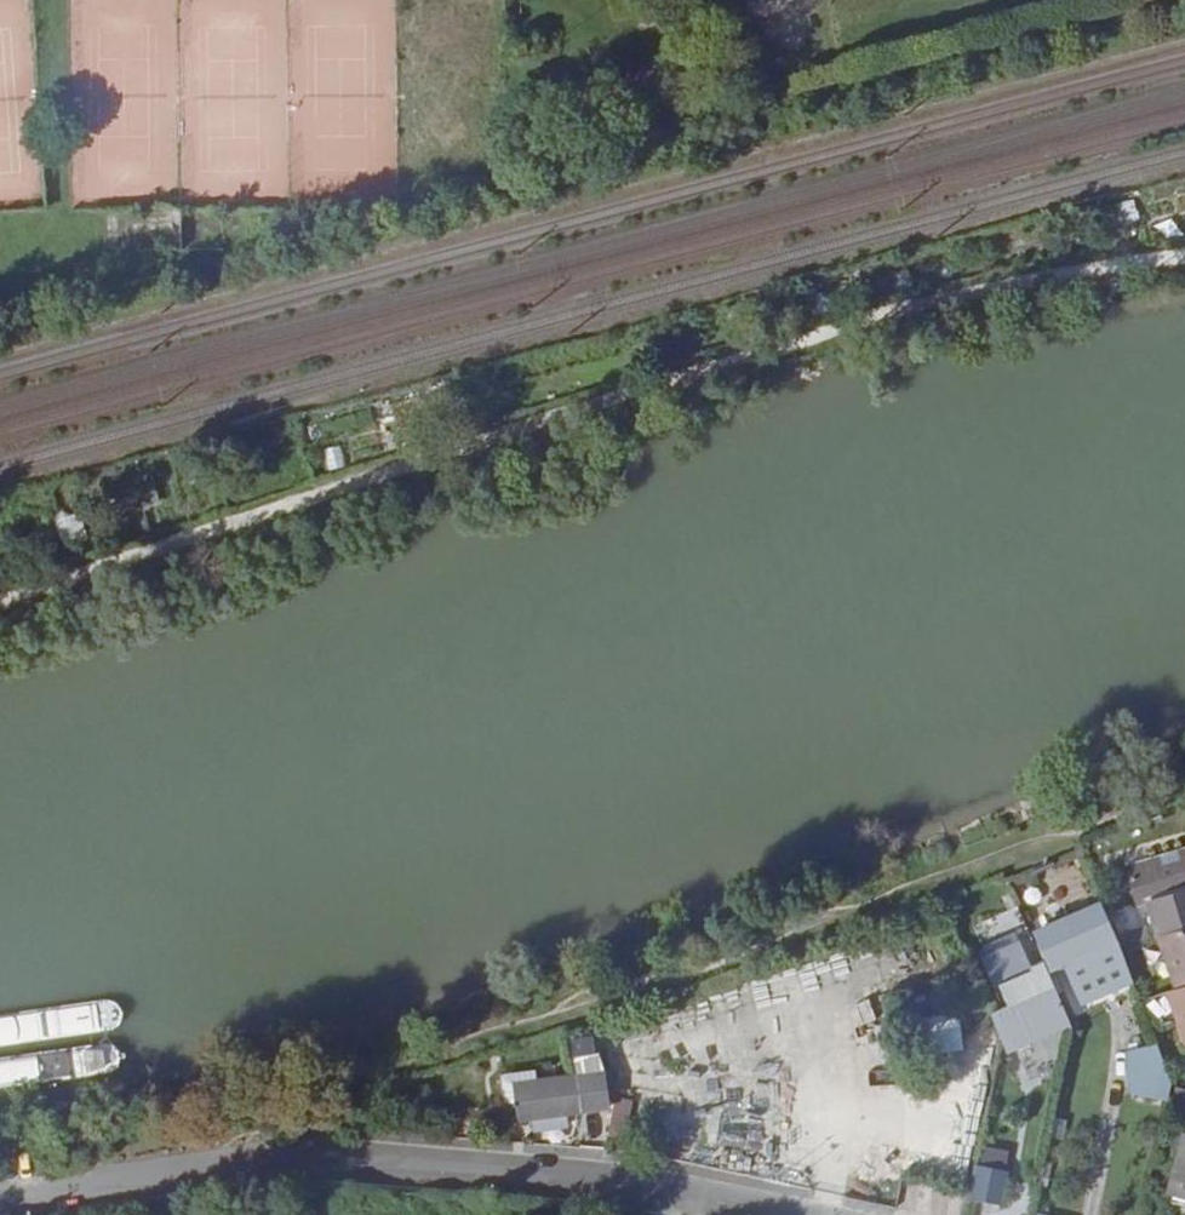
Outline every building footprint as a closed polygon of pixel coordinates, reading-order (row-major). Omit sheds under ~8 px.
[(663,97),(655,68),(627,76),(635,105),(663,97)] [(1155,860),(1158,871),(1184,864),(1184,851),(1155,860)] [(1105,913),(1120,948),(1150,938),(1140,903),(1184,892),(1184,864),(1158,871),(1155,860),(1126,868),(1137,905),(1105,913)] [(1144,903),(1154,938),(1184,929),(1184,892),(1144,903)] [(1071,917),(1048,927),(1063,963),(1087,952),(1092,964),(1114,954),(1100,923),(1105,921),(1097,905),(1071,917)] [(1042,916),(1048,927),(1071,917),(1065,906),(1042,916)] [(1154,938),(1168,988),(1184,984),(1184,929),(1154,938)] [(980,949),(983,957),(1002,949),(998,941),(980,949)] [(995,986),(982,991),(1006,1054),(1073,1027),(1045,964),(1033,969),(1020,941),(1002,949),(983,957),(995,986)] [(1168,988),(1159,991),(1175,1046),(1184,1044),(1184,984),(1168,988)] [(914,1020),(918,1053),(961,1049),(958,1014),(914,1020)] [(1155,1080),(1169,1075),(1157,1046),(1144,1051),(1155,1080)] [(506,1100),(518,1100),(518,1085),(542,1084),(543,1072),(506,1073),(506,1100)] [(572,1119),(609,1119),(608,1083),(542,1084),(518,1085),(518,1100),(519,1120),(539,1119),(538,1131),(572,1131),(572,1119)] [(633,1101),(617,1099),(610,1133),(625,1136),(633,1101)] [(456,1120),(455,1132),(468,1134),(468,1122),(456,1120)] [(1166,1196),(1184,1201),(1184,1134),(1183,1134),(1166,1196)] [(975,1165),(969,1198),(1003,1205),(1009,1172),(975,1165)]
